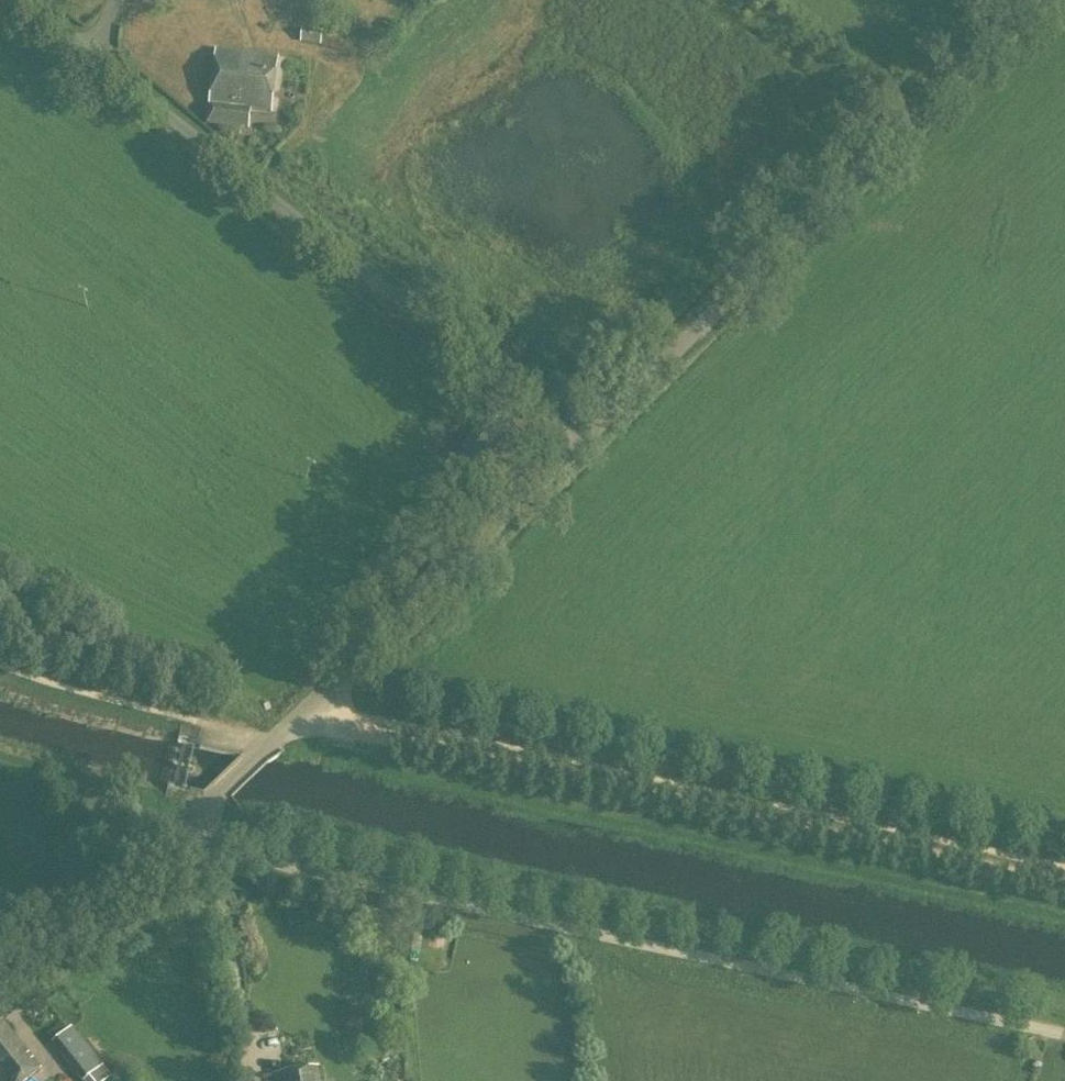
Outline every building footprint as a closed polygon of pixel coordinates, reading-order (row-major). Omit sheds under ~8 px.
[(216,53),(210,106),(209,106),(207,126),(250,131),(252,111),(272,113),(278,60),(216,53)] [(182,710),(196,713),(199,699),(185,697),(182,710)] [(39,1069),(1,1022),(0,1022),(0,1080),(25,1080),(39,1069)] [(102,1067),(70,1027),(50,1044),(79,1080),(84,1080),(89,1078),(91,1080),(105,1080),(110,1077),(102,1067)] [(275,1076),(276,1080),(318,1080),(316,1069),(275,1076)]
